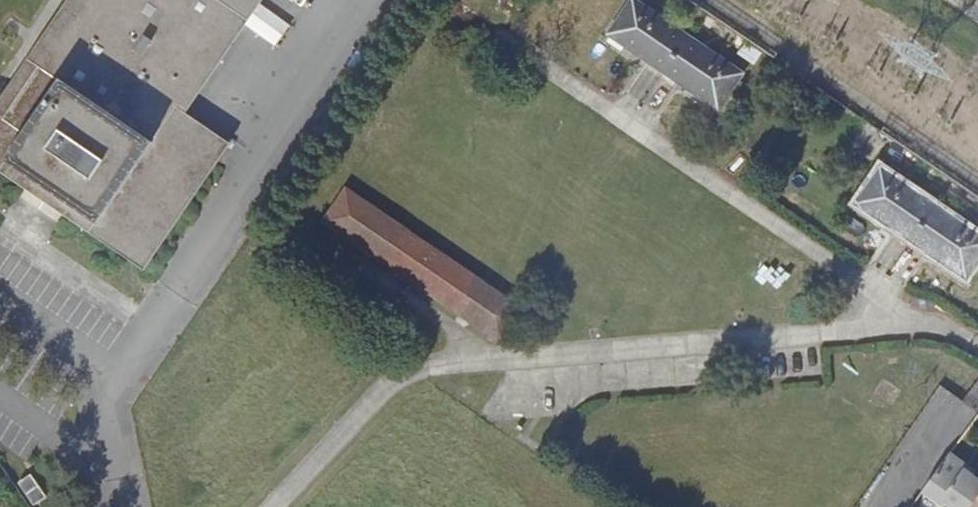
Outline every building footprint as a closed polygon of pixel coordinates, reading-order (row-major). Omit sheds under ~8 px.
[(0,123),(0,163),(31,184),(34,179),(72,204),(69,208),(147,259),(221,147),(207,137),(205,141),(172,120),(250,0),(80,0),(0,123)] [(641,0),(632,0),(611,31),(720,106),(744,71),(641,0)] [(967,13),(977,20),(977,0),(975,0),(967,13)] [(278,39),(292,19),(263,1),(250,21),(278,39)] [(882,166),(858,201),(966,276),(977,259),(977,231),(882,166)] [(969,189),(941,171),(933,185),(960,203),(969,189)] [(527,309),(352,189),(331,219),(466,311),(462,316),(473,323),(476,318),(506,339),(527,309)] [(921,493),(941,506),(943,504),(947,506),(967,506),(977,491),(977,479),(971,474),(962,467),(965,463),(949,452),(921,493)] [(974,470),(965,463),(962,467),(971,474),(974,470)] [(31,474),(19,483),(26,492),(35,504),(47,496),(31,474)] [(967,506),(977,506),(977,491),(967,506)]
